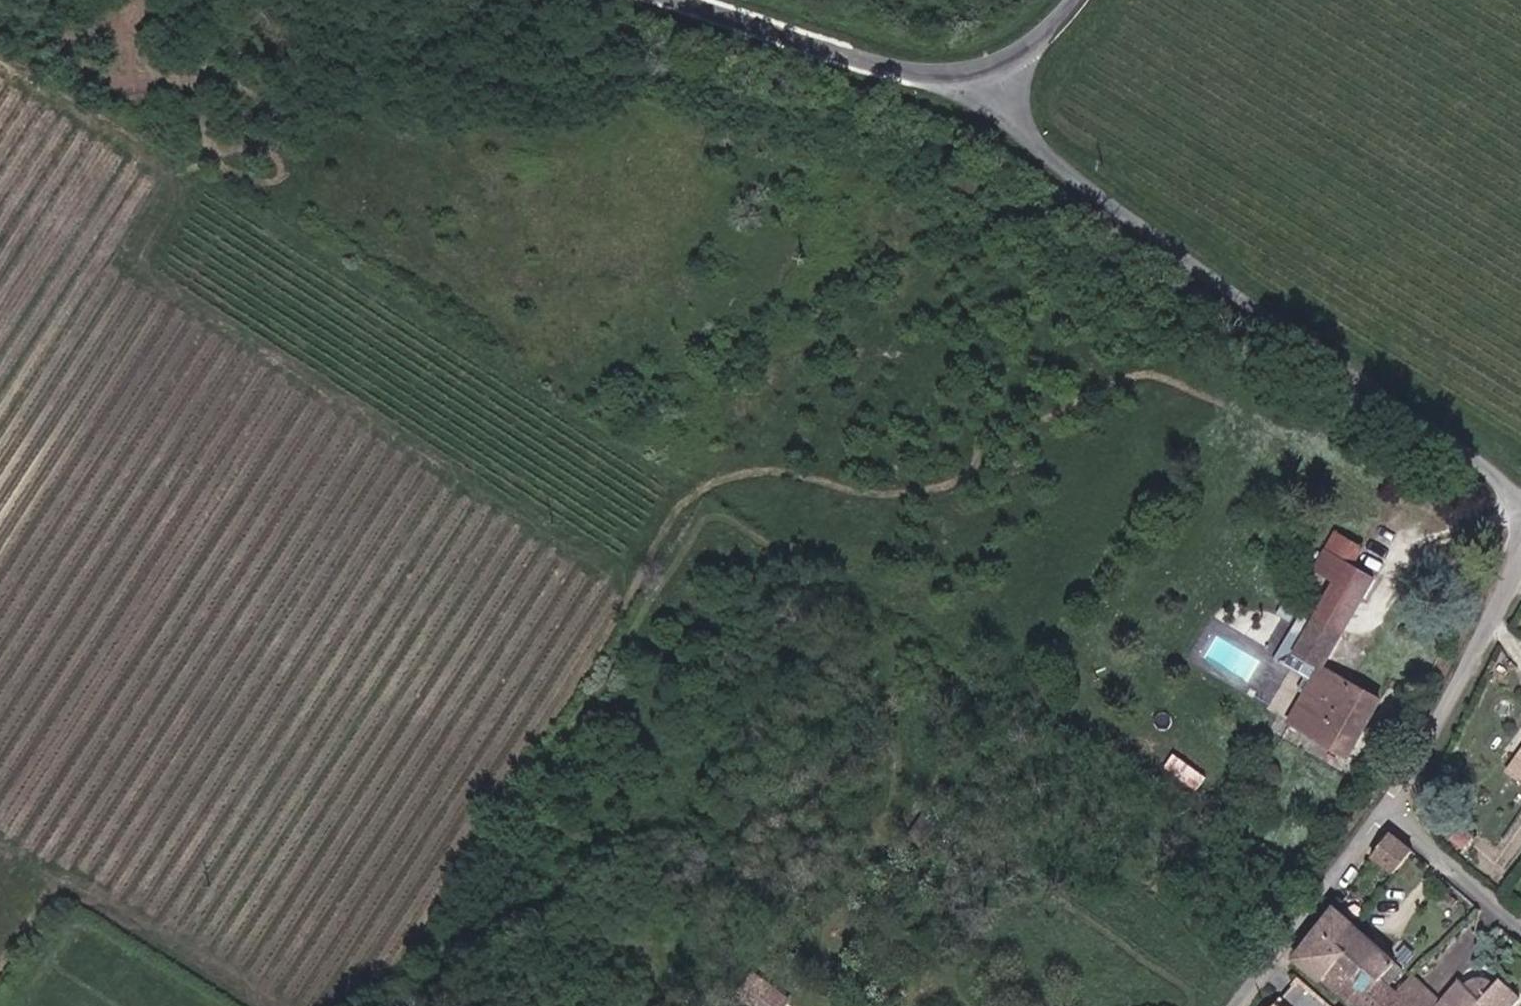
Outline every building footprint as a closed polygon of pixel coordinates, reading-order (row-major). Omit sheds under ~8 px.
[(1334,553),(1323,570),(1340,580),(1370,598),(1381,581),(1334,553)] [(1319,616),(1347,634),(1370,598),(1340,580),(1319,616)] [(1301,649),(1329,666),(1347,634),(1319,616),(1308,636),(1301,649)] [(1301,649),(1308,636),(1295,629),(1279,657),(1312,676),(1306,686),(1314,691),(1329,666),(1301,649)] [(1387,702),(1329,666),(1314,691),(1296,723),(1352,759),(1387,702)] [(1203,788),(1211,773),(1175,752),(1166,768),(1203,788)] [(1509,770),(1520,778),(1520,753),(1509,770)] [(1404,844),(1390,831),(1379,845),(1394,858),(1404,844)] [(1440,899),(1447,905),(1454,898),(1447,891),(1440,899)] [(1359,1005),(1380,1005),(1413,970),(1340,904),(1297,953),(1359,1005)] [(1442,997),(1413,970),(1380,1005),(1434,1005),(1442,997)] [(1520,997),(1520,990),(1502,974),(1497,981),(1488,975),(1474,975),(1466,981),(1461,978),(1442,997),(1434,1005),(1513,1005),(1520,997)] [(1303,976),(1276,1005),(1336,1005),(1303,976)]
